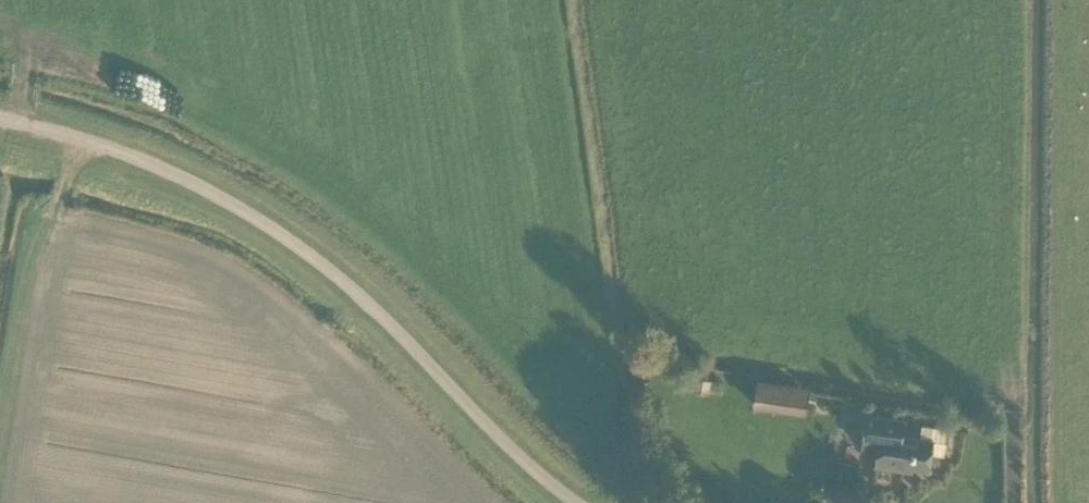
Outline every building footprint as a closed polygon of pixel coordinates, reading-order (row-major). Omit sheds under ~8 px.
[(696,377),(694,390),(710,393),(712,380),(696,377)] [(754,406),(807,415),(811,387),(758,378),(754,406)] [(906,419),(867,413),(862,447),(878,449),(876,466),(914,472),(914,469),(931,471),(934,453),(945,454),(949,428),(923,424),(921,436),(904,434),(906,419)]
